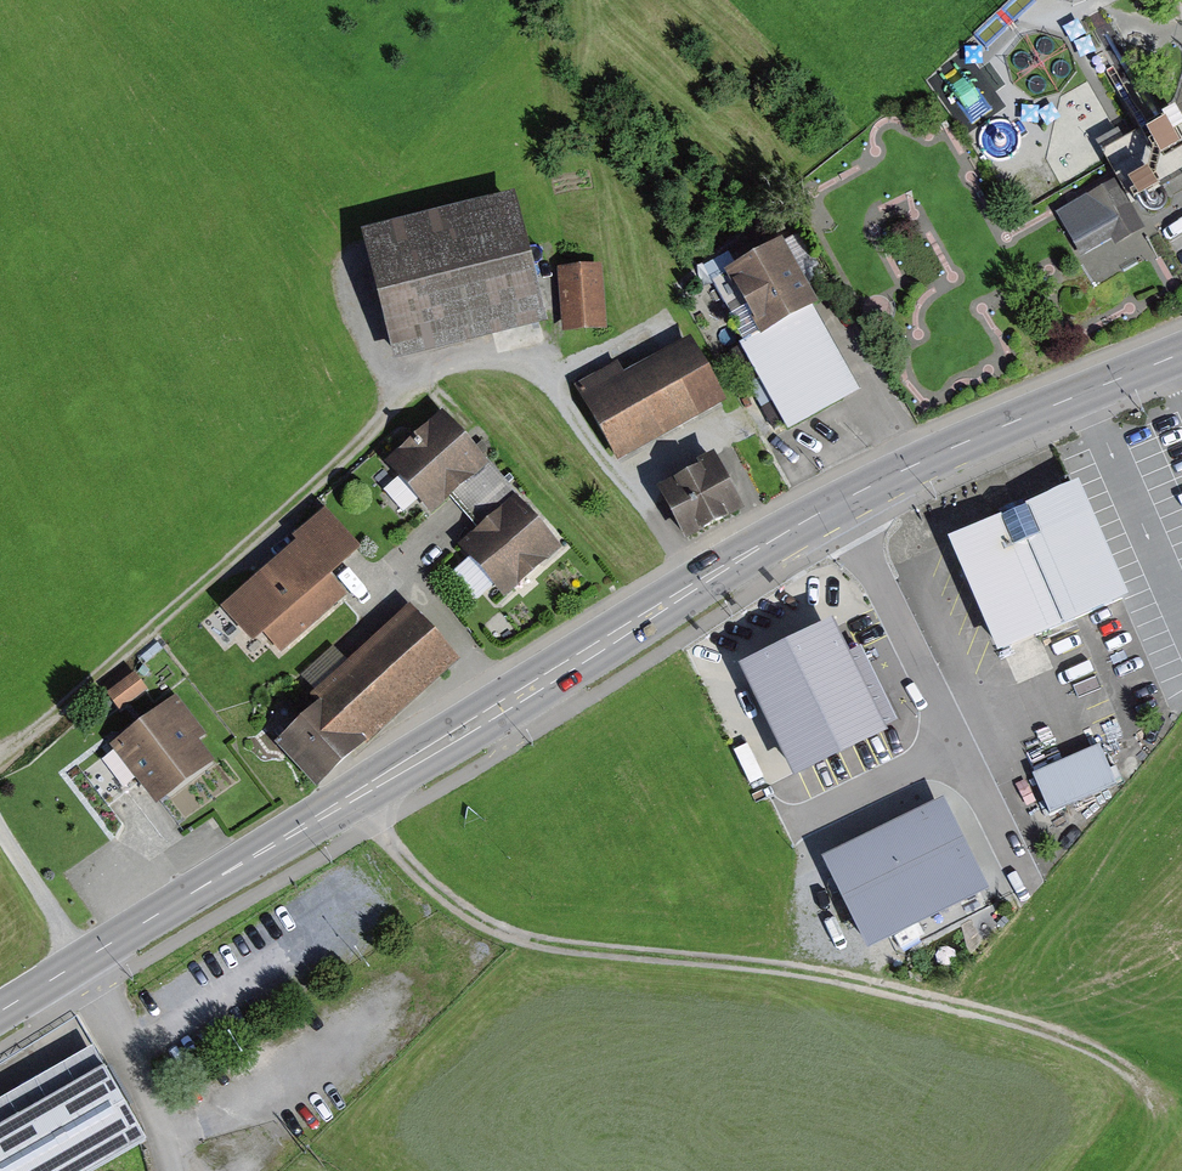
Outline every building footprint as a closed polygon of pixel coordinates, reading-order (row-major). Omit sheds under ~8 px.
[(1169,122),(1149,130),(1160,157),(1180,149),(1169,122)] [(1120,182),(1061,212),(1085,258),(1143,229),(1120,182)] [(517,200),(367,238),(399,364),(549,326),(517,200)] [(822,309),(788,246),(730,278),(764,340),(743,351),(789,435),(861,396),(816,312),(822,309)] [(602,269),(558,272),(563,335),(607,331),(602,269)] [(620,367),(587,385),(590,392),(583,395),(619,463),(726,406),(692,342),(625,377),(620,367)] [(492,465),(447,415),(394,463),(439,513),(492,465)] [(718,462),(661,490),(688,544),(745,517),(718,462)] [(1076,482),(949,536),(999,653),(1127,599),(1076,482)] [(565,552),(522,501),(463,550),(506,601),(565,552)] [(328,577),(362,550),(331,512),(219,602),(254,646),(271,633),(283,648),(345,598),(328,577)] [(461,665),(412,609),(302,707),(314,720),(285,745),(323,787),(461,665)] [(829,627),(748,667),(798,770),(880,730),(829,627)] [(121,686),(104,699),(118,717),(135,704),(121,686)] [(113,744),(158,807),(217,766),(203,745),(213,739),(183,695),(113,744)] [(1104,751),(1037,777),(1051,814),(1118,788),(1104,751)] [(943,801),(826,859),(869,945),(985,887),(943,801)] [(96,1049),(0,1104),(0,1170),(111,1170),(153,1147),(96,1049)]
